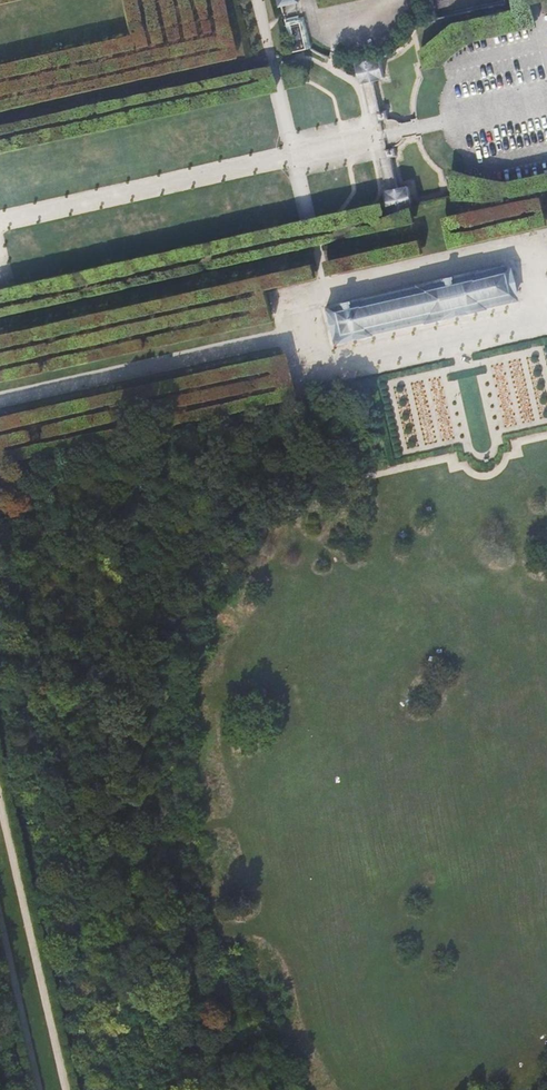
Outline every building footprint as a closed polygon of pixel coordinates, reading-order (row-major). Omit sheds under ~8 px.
[(308,50),(301,16),(284,20),(291,54),(308,50)] [(379,59),(358,64),(362,82),(372,80),(383,77),(379,59)] [(379,112),(376,112),(378,121),(388,119),(386,110),(379,112)] [(394,147),(385,149),(387,158),(390,157),(396,156),(394,147)] [(397,189),(387,191),(391,210),(412,205),(412,204),(408,187),(397,189)] [(326,314),(325,315),(326,321),(328,321),(331,333),(329,333),(331,341),(333,341),(333,344),(338,343),(338,344),(344,343),(344,342),(359,338),(359,339),(365,338),(365,337),(369,336),(369,335),(423,322),(424,324),(460,315),(461,316),(468,314),(468,313),(483,309),(482,308),(510,301),(510,304),(515,302),(514,298),(515,298),(514,291),(512,291),(509,279),(511,278),(509,270),(507,271),(507,268),(503,269),(503,270),(476,276),(476,274),(415,288),(415,290),(364,302),(364,300),(360,301),(360,300),(352,302),(329,308),(325,309),(326,314)]
